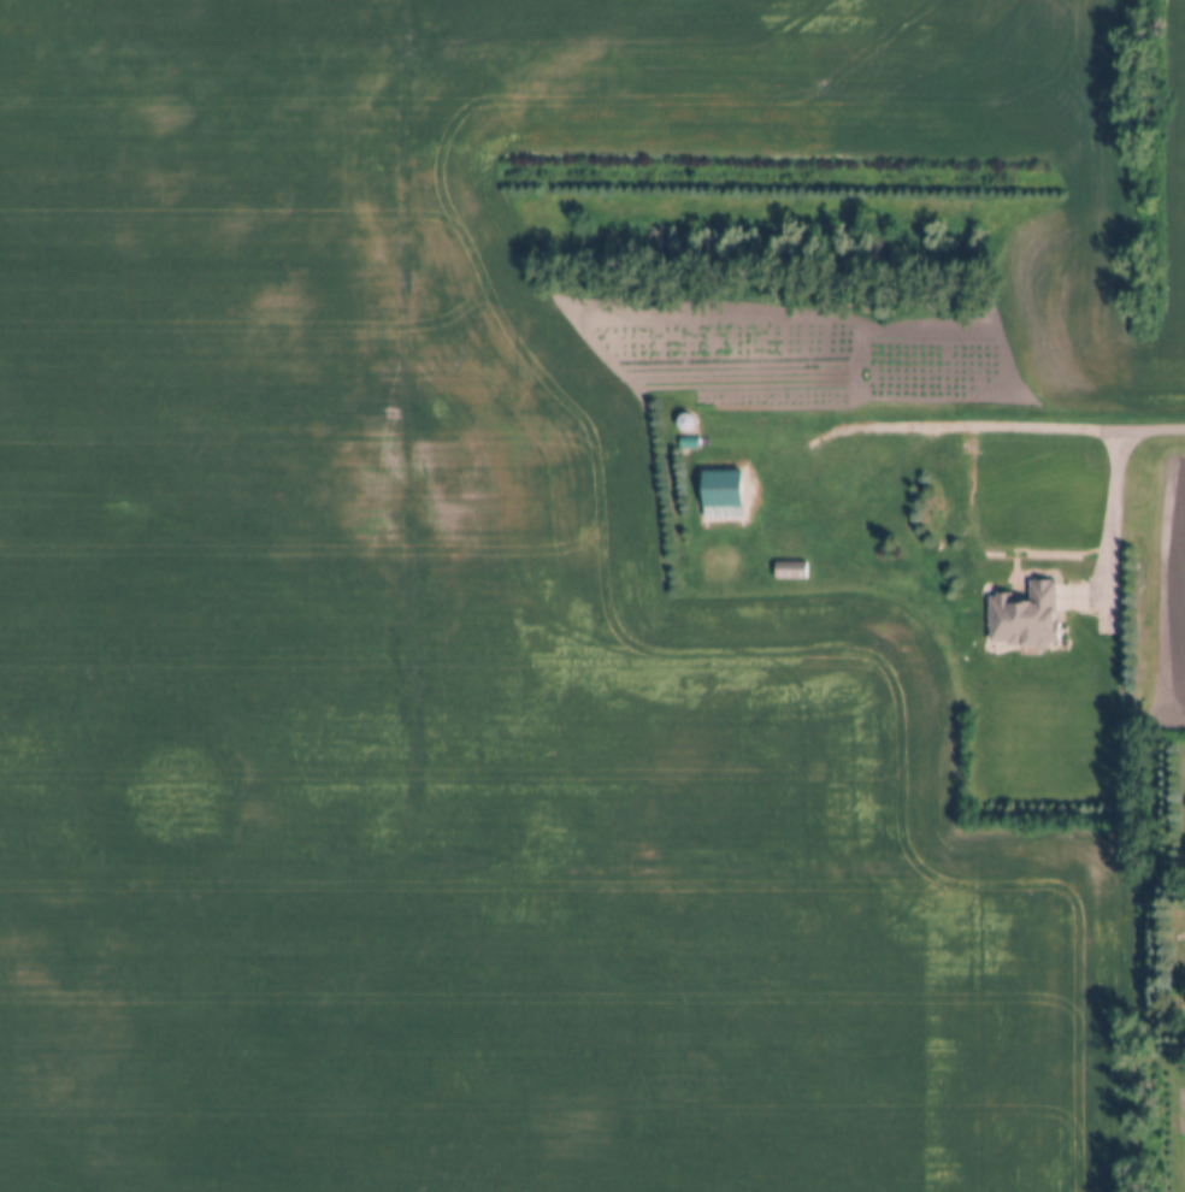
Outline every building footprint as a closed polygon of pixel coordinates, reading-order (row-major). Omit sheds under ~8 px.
[(686,431),(692,429),(696,423),(692,417),(686,413),(680,417),(678,423),(680,429),(686,431)] [(682,435),(697,435),(697,449),(682,449),(682,435)] [(774,565),(806,565),(806,580),(774,582),(774,565)] [(1051,585),(1056,585),(1056,624),(1059,624),(1060,643),(1049,643),(1049,648),(1045,653),(1039,653),(1036,648),(1008,648),(1008,644),(991,644),(991,604),(1031,604),(1031,585),(1033,585),(1033,583),(1051,583),(1051,585)]
